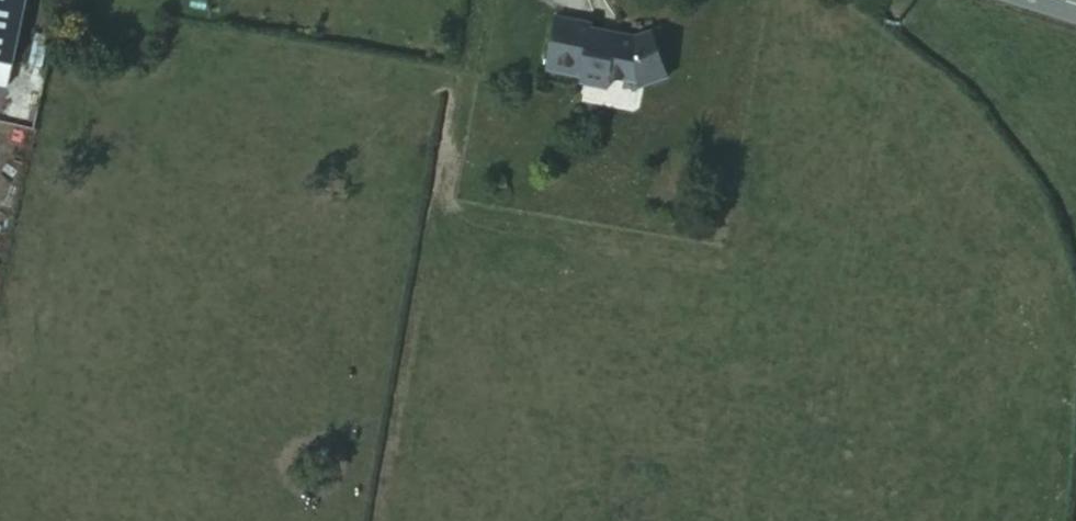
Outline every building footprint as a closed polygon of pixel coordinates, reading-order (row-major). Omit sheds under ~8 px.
[(10,66),(22,0),(0,0),(0,64),(10,66)] [(556,18),(545,71),(579,78),(577,84),(606,90),(608,78),(634,84),(636,90),(666,79),(649,32),(634,38),(616,35),(615,40),(589,35),(591,25),(556,18)]
